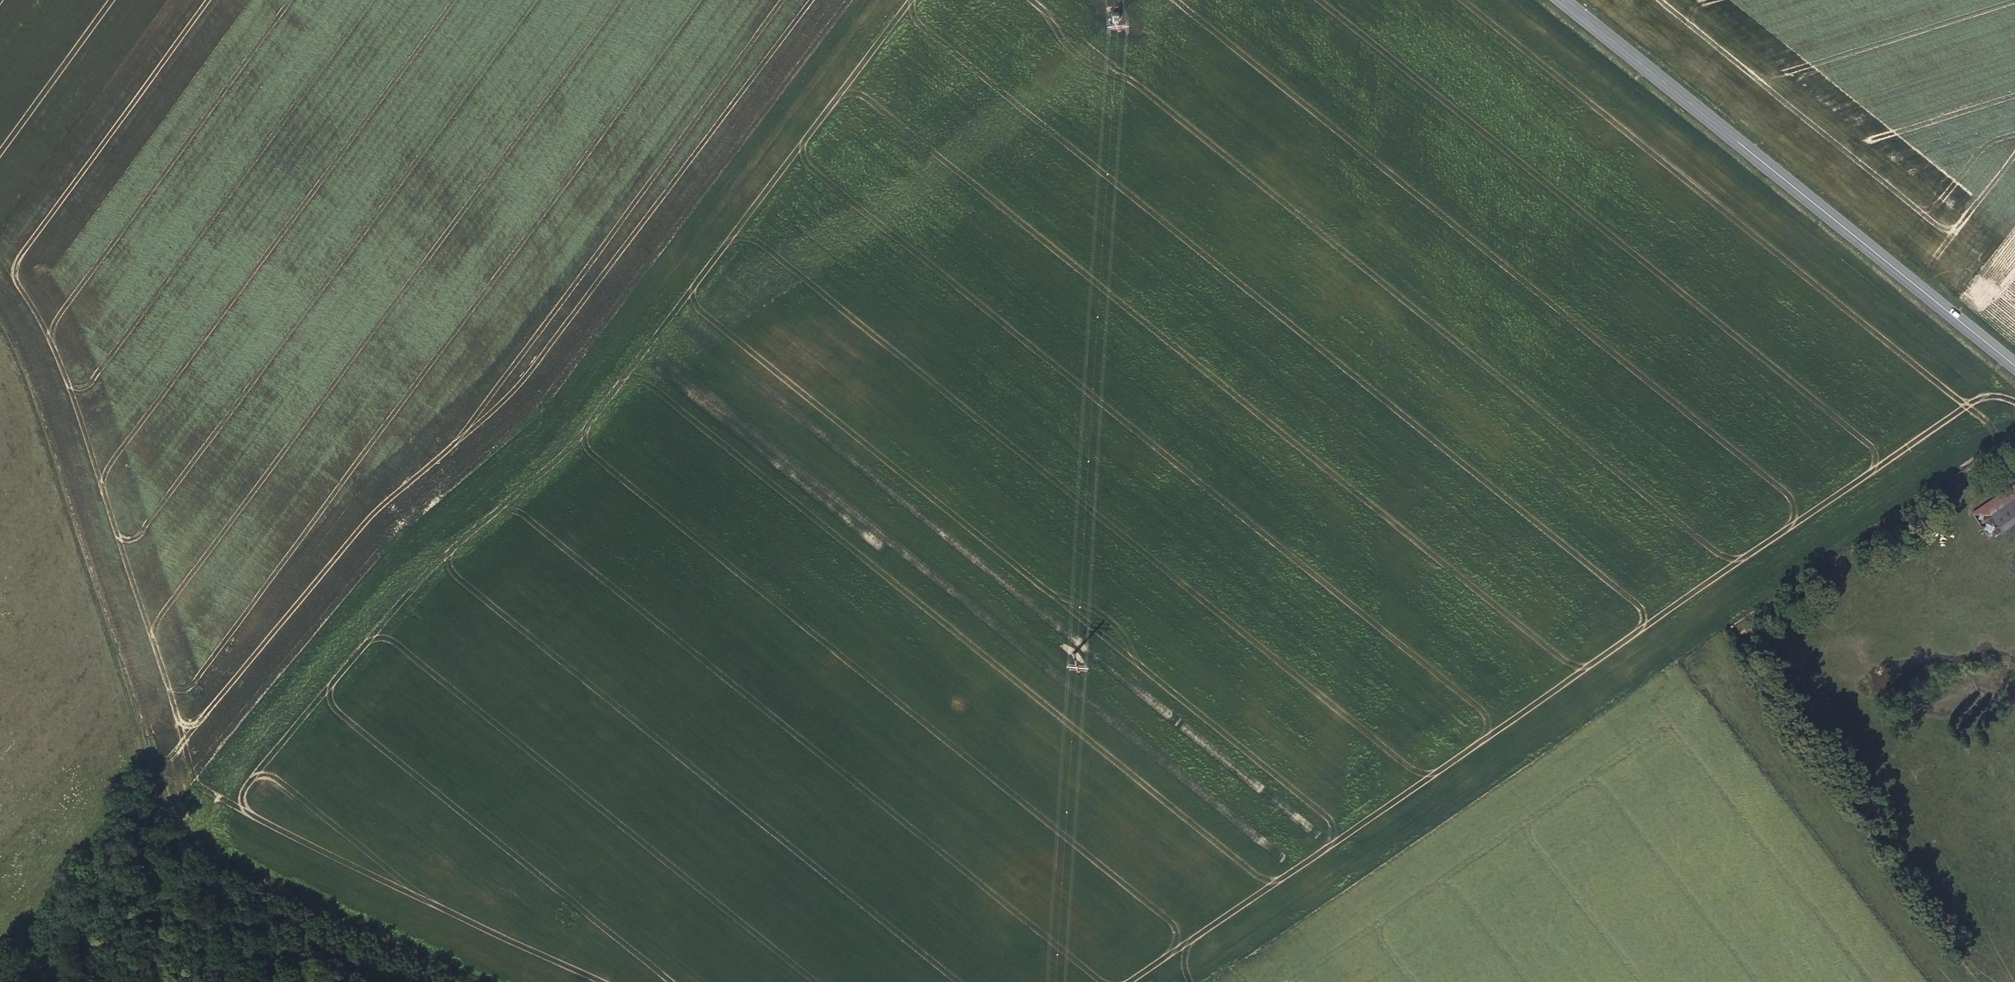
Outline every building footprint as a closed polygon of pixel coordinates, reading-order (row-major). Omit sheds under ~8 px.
[(1972,513),(1979,523),(1991,515),(2001,529),(2014,519),(2014,484),(1972,513)]
